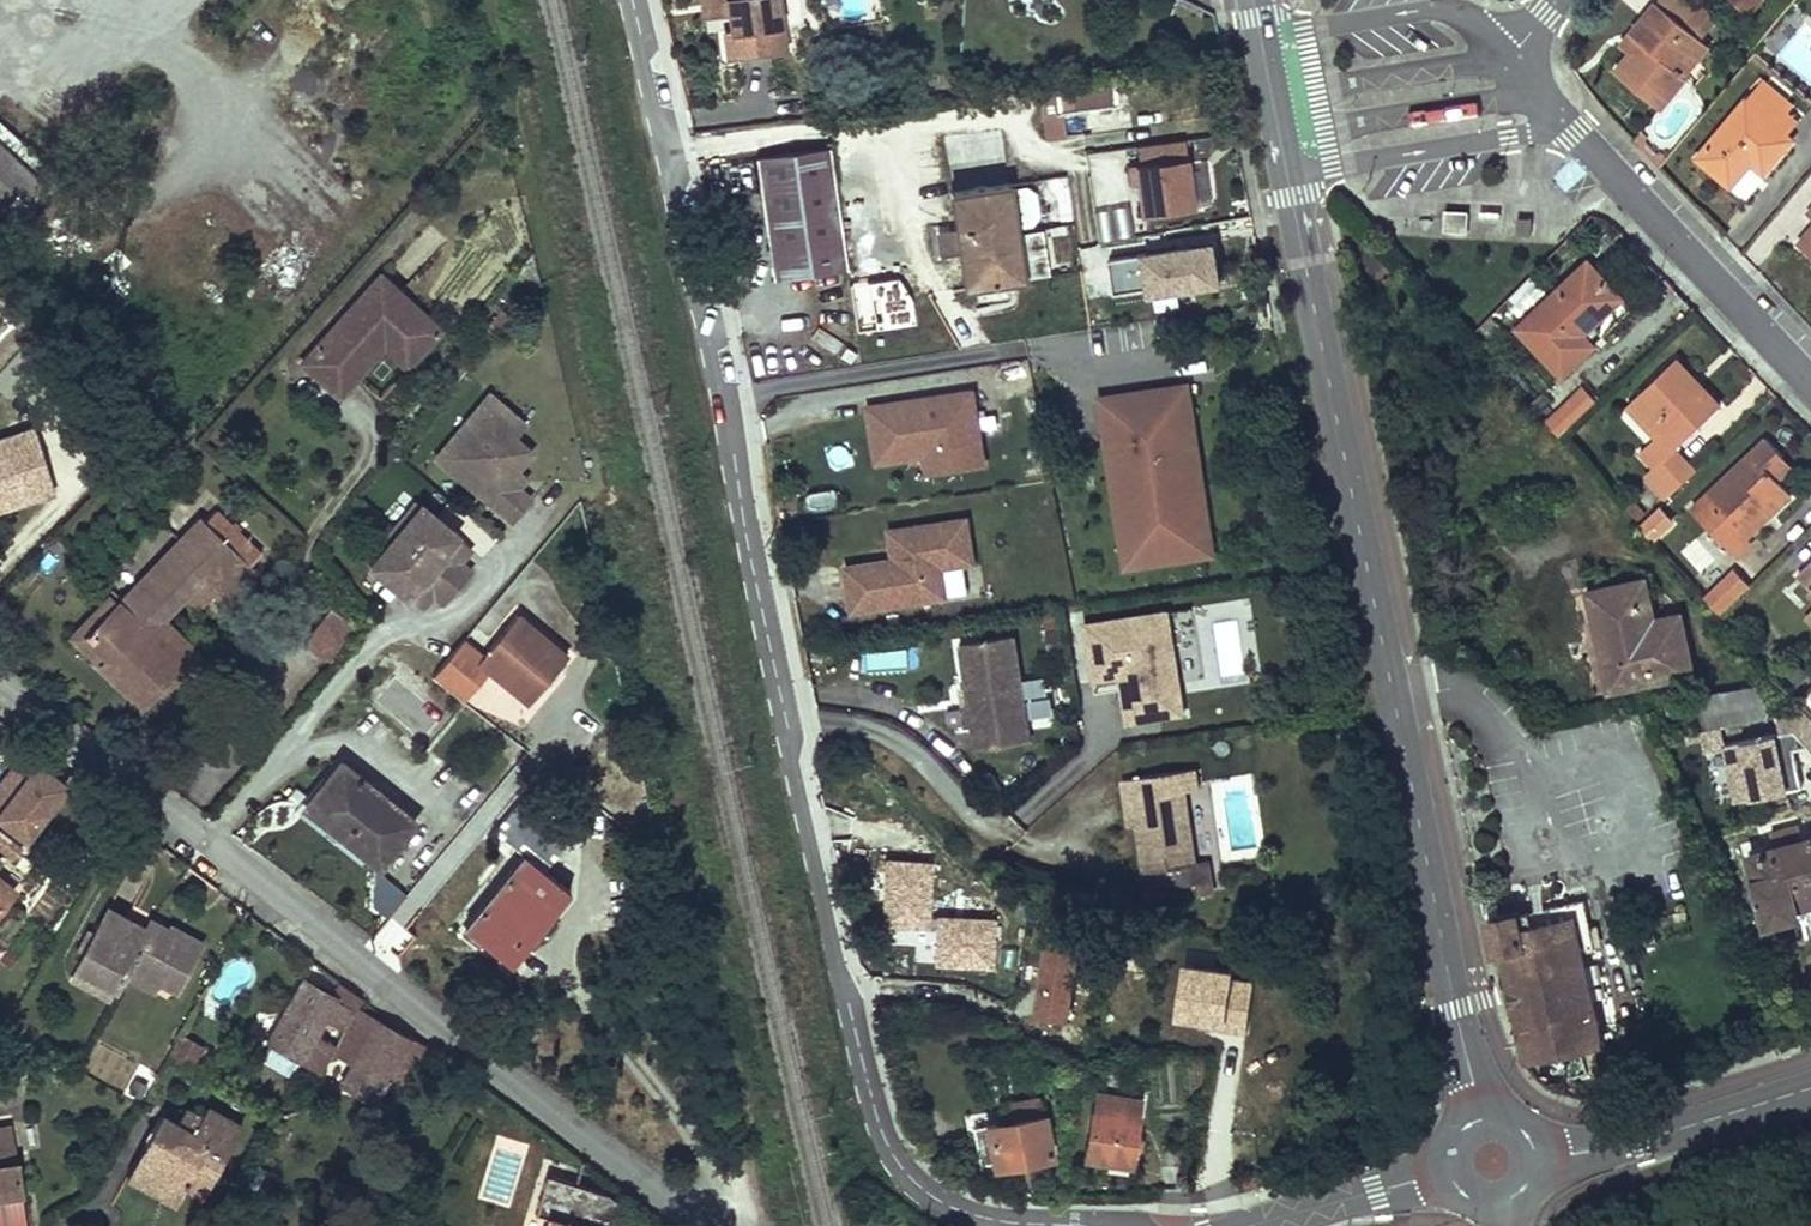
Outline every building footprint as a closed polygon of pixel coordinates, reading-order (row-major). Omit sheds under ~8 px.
[(700,18),(726,18),(725,6),(716,5),(716,0),(699,0),(700,18)] [(716,5),(725,6),(726,18),(727,33),(718,33),(720,59),(791,55),(786,0),(716,0),(716,5)] [(1686,0),(1661,0),(1643,21),(1631,36),(1640,43),(1630,55),(1625,61),(1615,73),(1660,111),(1685,80),(1682,78),(1675,72),(1701,41),(1715,24),(1711,20),(1686,0)] [(1749,16),(1762,0),(1730,0),(1749,16)] [(1630,55),(1640,43),(1631,36),(1621,48),(1630,55)] [(1701,41),(1675,72),(1682,78),(1684,75),(1708,48),(1708,46),(1701,41)] [(1115,102),(1112,76),(1038,85),(1044,135),(1062,133),(1059,108),(1115,102)] [(1798,123),(1758,88),(1739,110),(1711,144),(1697,160),(1731,188),(1751,164),(1764,175),(1792,142),(1787,137),(1798,123)] [(1195,208),(1186,140),(1138,146),(1141,164),(1130,165),(1132,185),(1138,184),(1143,215),(1195,208)] [(0,141),(0,207),(12,219),(45,184),(0,141)] [(849,271),(831,148),(757,159),(774,281),(849,271)] [(1051,277),(1035,182),(952,194),(957,229),(961,254),(966,289),(1051,277)] [(1127,206),(1099,208),(1100,238),(1129,237),(1127,206)] [(1469,210),(1445,209),(1444,230),(1468,232),(1469,210)] [(1501,212),(1485,212),(1485,220),(1500,221),(1501,212)] [(1532,223),(1518,223),(1518,234),(1532,234),(1532,223)] [(961,254),(957,229),(936,232),(940,258),(961,254)] [(1798,245),(1810,256),(1810,230),(1798,245)] [(1148,255),(1111,261),(1116,295),(1152,290),(1153,293),(1179,288),(1179,291),(1222,284),(1215,247),(1185,251),(1184,251),(1148,256),(1148,255)] [(1588,263),(1519,329),(1563,375),(1593,346),(1582,334),(1621,298),(1601,277),(1588,263)] [(385,271),(306,358),(344,392),(360,375),(353,369),(392,326),(420,353),(445,326),(385,271)] [(353,369),(360,375),(387,345),(409,365),(420,353),(392,326),(353,369)] [(1666,499),(1697,470),(1680,450),(1682,447),(1682,443),(1721,407),(1710,397),(1707,397),(1708,394),(1700,385),(1695,389),(1691,384),(1694,380),(1676,360),(1625,408),(1655,439),(1641,453),(1654,468),(1645,476),(1666,499)] [(1596,402),(1581,384),(1543,418),(1558,435),(1596,402)] [(1131,567),(1217,553),(1190,385),(1104,399),(1131,567)] [(934,476),(988,467),(976,393),(873,410),(881,461),(927,454),(930,457),(934,476)] [(515,472),(529,455),(514,442),(525,429),(489,399),(438,459),(513,523),(530,503),(515,490),(506,482),(515,472)] [(2,439),(6,451),(0,453),(0,497),(50,482),(34,430),(2,439)] [(1766,440),(1692,510),(1736,557),(1752,543),(1746,537),(1763,521),(1758,516),(1767,506),(1773,512),(1790,495),(1777,481),(1768,471),(1783,458),(1766,440)] [(1768,471),(1777,481),(1792,467),(1783,458),(1768,471)] [(515,490),(524,480),(515,472),(506,482),(515,490)] [(53,493),(50,482),(0,497),(0,509),(53,493)] [(272,550),(228,506),(212,522),(209,519),(123,605),(92,636),(113,657),(106,664),(146,703),(183,666),(188,670),(203,656),(167,620),(191,596),(204,582),(216,593),(225,602),(259,569),(256,566),(272,550)] [(1644,521),(1657,540),(1677,526),(1663,507),(1644,521)] [(403,519),(390,533),(456,589),(468,574),(452,560),(465,545),(420,508),(407,523),(403,519)] [(953,604),(991,598),(985,562),(979,563),(972,520),(894,533),(897,553),(902,552),(904,561),(851,570),(858,614),(953,599),(953,604)] [(390,533),(378,548),(382,552),(370,566),(414,604),(426,590),(443,604),(456,589),(390,533)] [(1798,573),(1810,587),(1808,589),(1810,592),(1810,560),(1798,573)] [(1751,584),(1733,566),(1702,597),(1720,615),(1751,584)] [(1644,581),(1637,583),(1641,602),(1648,600),(1648,599),(1644,581)] [(216,593),(204,582),(191,596),(203,607),(216,593)] [(1637,583),(1586,594),(1593,623),(1600,621),(1608,655),(1617,691),(1692,674),(1682,628),(1673,630),(1670,616),(1653,621),(1648,600),(1641,602),(1637,583)] [(92,636),(123,605),(115,597),(78,636),(106,664),(113,657),(92,636)] [(331,659),(357,627),(331,605),(305,638),(331,659)] [(1196,714),(1180,611),(1097,625),(1106,681),(1132,677),(1144,675),(1153,721),(1196,714)] [(1679,614),(1670,616),(1673,630),(1682,628),(1679,614)] [(529,704),(567,658),(517,616),(479,661),(529,704)] [(1600,621),(1593,623),(1594,626),(1601,656),(1609,693),(1617,691),(1608,655),(1600,621)] [(1043,742),(1026,637),(972,646),(979,689),(985,727),(989,751),(1043,742)] [(908,671),(908,649),(861,650),(861,671),(908,671)] [(1153,721),(1144,675),(1132,677),(1140,723),(1153,721)] [(1758,686),(1695,698),(1701,729),(1766,720),(1758,686)] [(985,727),(979,689),(972,690),(979,728),(985,727)] [(1810,766),(1810,720),(1804,712),(1775,719),(1810,766)] [(1725,744),(1723,728),(1684,733),(1686,742),(1700,740),(1702,753),(1726,749),(1725,744)] [(1788,795),(1777,734),(1725,744),(1726,749),(1736,805),(1788,795)] [(21,854),(69,788),(19,752),(0,778),(0,839),(21,854)] [(418,822),(344,762),(308,806),(382,866),(418,822)] [(1190,772),(1119,784),(1123,804),(1130,803),(1143,876),(1175,871),(1178,889),(1208,883),(1205,864),(1193,866),(1180,794),(1194,792),(1190,772)] [(576,835),(529,795),(498,831),(526,855),(508,877),(501,885),(466,927),(512,966),(572,893),(547,871),(576,835)] [(1744,856),(1764,933),(1805,922),(1799,899),(1810,896),(1810,839),(1798,843),(1793,828),(1768,834),(1772,849),(1744,856)] [(930,932),(934,862),(884,860),(881,930),(930,932)] [(386,917),(404,898),(382,877),(364,896),(386,917)] [(14,891),(0,881),(0,909),(14,891)] [(111,903),(107,911),(148,934),(152,926),(111,903)] [(1568,904),(1515,915),(1518,930),(1571,919),(1568,904)] [(148,934),(107,911),(77,969),(120,992),(127,979),(132,971),(163,987),(178,995),(203,945),(182,934),(156,920),(152,926),(148,934)] [(1500,953),(1523,1061),(1598,1045),(1599,1044),(1598,1039),(1592,1012),(1571,919),(1518,930),(1515,915),(1486,921),(1492,955),(1500,953)] [(994,969),(995,918),(935,917),(934,968),(994,969)] [(186,927),(182,934),(203,945),(207,939),(186,927)] [(1079,943),(1043,938),(1033,1017),(1069,1022),(1079,943)] [(120,992),(77,969),(74,975),(116,999),(120,992)] [(132,971),(127,979),(158,996),(163,987),(132,971)] [(358,1007),(361,1002),(363,998),(340,985),(333,997),(304,980),(268,1042),(271,1045),(264,1057),(291,1071),(298,1059),(300,1061),(322,1072),(333,1049),(335,1045),(314,1032),(325,1016),(346,1028),(354,1014),(358,1007)] [(378,1021),(358,1007),(354,1014),(346,1028),(335,1045),(333,1049),(355,1062),(375,1026),(378,1021)] [(355,1062),(343,1083),(375,1101),(408,1038),(378,1022),(375,1026),(355,1062)] [(429,1049),(408,1038),(390,1074),(410,1084),(429,1049)] [(196,1066),(204,1046),(183,1039),(176,1059),(196,1066)] [(1034,1070),(1029,1047),(1018,1048),(1023,1071),(1034,1070)] [(1142,1101),(1097,1093),(1085,1160),(1130,1168),(1142,1101)] [(1040,1117),(1037,1102),(1008,1107),(1011,1124),(976,1131),(983,1172),(1053,1158),(1045,1117),(1040,1117)] [(154,1183),(180,1197),(186,1186),(203,1195),(239,1127),(205,1109),(199,1119),(191,1134),(175,1125),(159,1117),(144,1146),(152,1151),(144,1166),(159,1174),(154,1183)] [(191,1134),(199,1119),(183,1110),(175,1125),(191,1134)] [(16,1161),(10,1120),(0,1122),(0,1164),(16,1161)] [(176,1205),(180,1197),(154,1183),(159,1174),(144,1166),(152,1151),(144,1146),(126,1178),(150,1191),(176,1205)] [(22,1197),(16,1161),(0,1164),(0,1225),(26,1225),(22,1197)] [(610,1194),(547,1175),(535,1213),(547,1217),(544,1225),(612,1225),(617,1198),(610,1194)]
